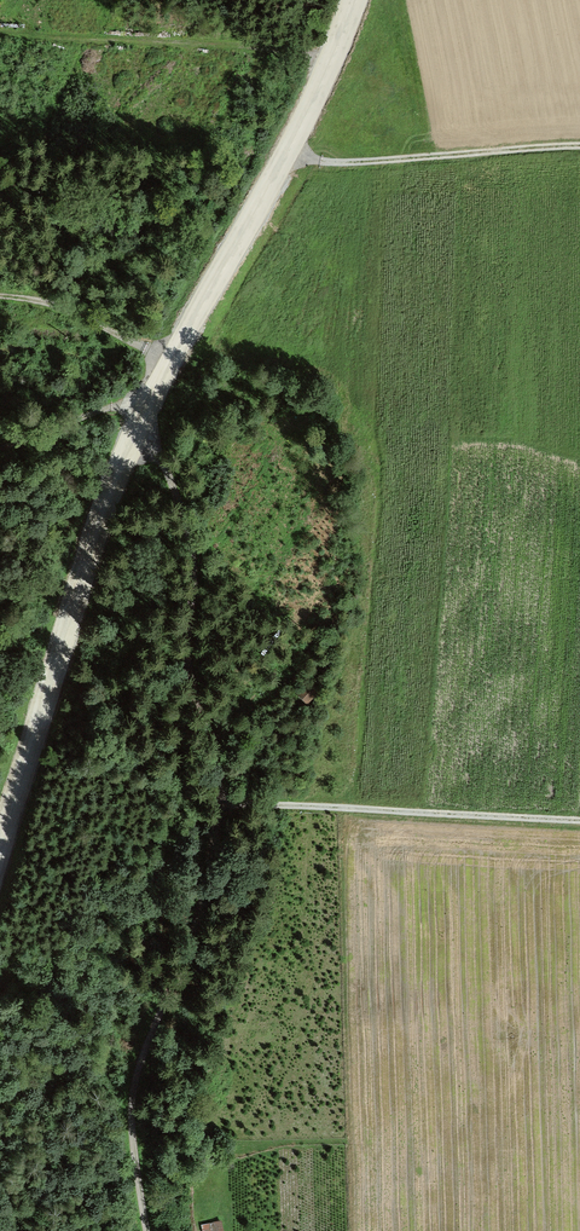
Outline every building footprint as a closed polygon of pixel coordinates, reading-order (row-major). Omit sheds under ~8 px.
[(310,681),(297,693),(306,701),(317,690),(310,681)] [(223,1219),(203,1224),(204,1230),(226,1230),(223,1219)]
